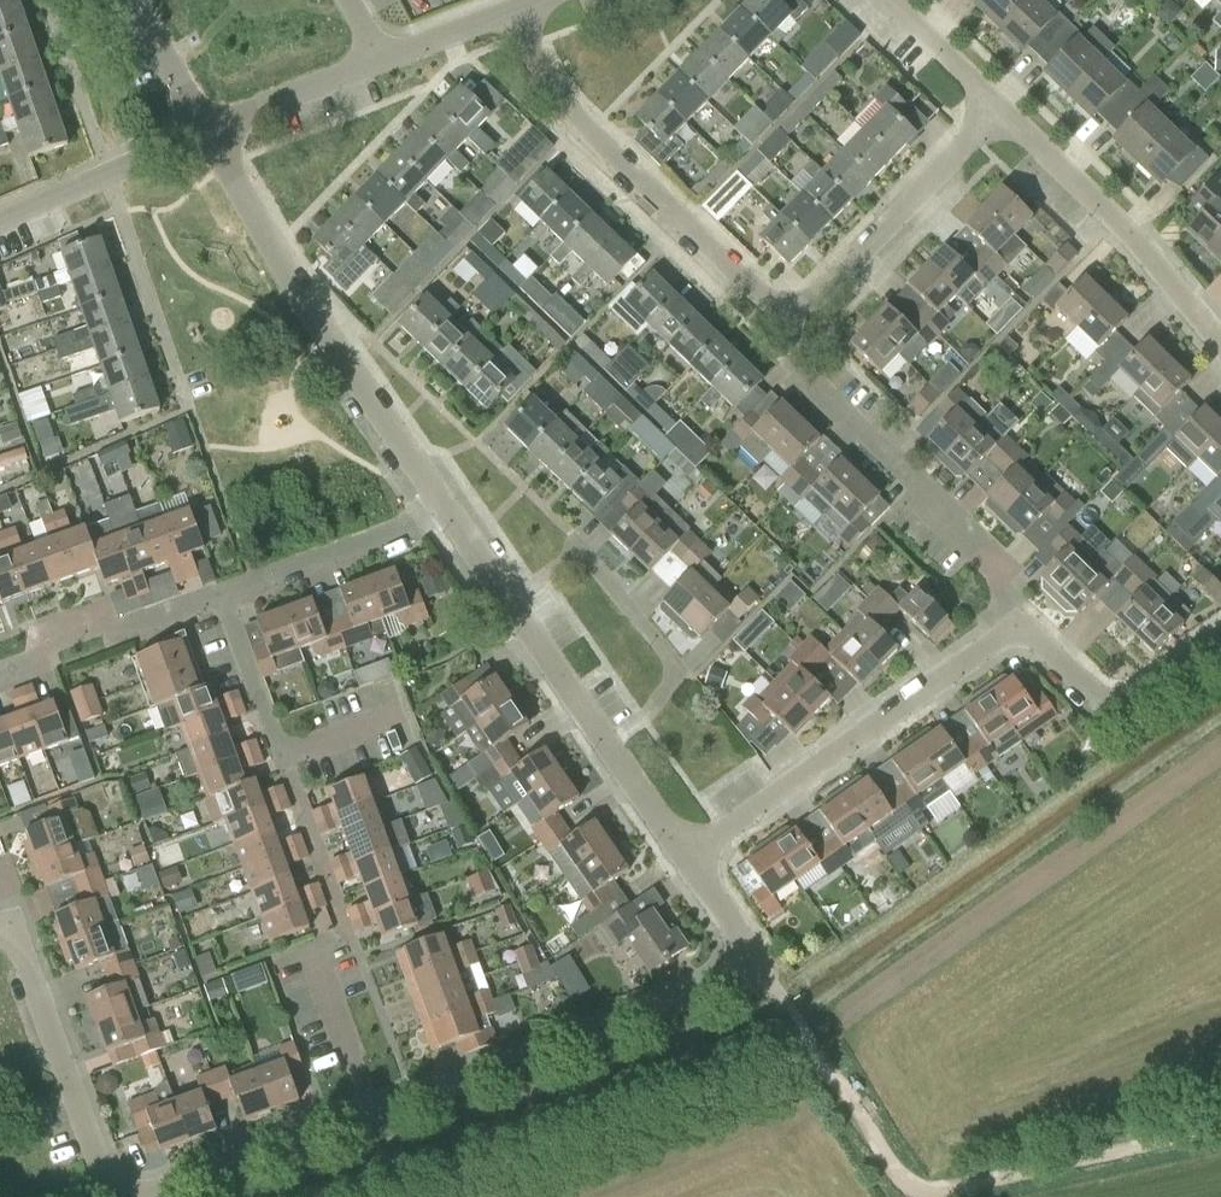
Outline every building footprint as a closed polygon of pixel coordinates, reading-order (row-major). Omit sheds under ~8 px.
[(20,4),(19,0),(0,0),(0,11),(20,4)] [(793,20),(798,25),(810,12),(797,0),(774,0),(773,1),(772,0),(757,0),(743,14),(772,42),(773,41),(778,46),(786,38),(781,33),(793,20)] [(1033,0),(983,0),(986,3),(978,11),(1001,33),(1033,0)] [(1072,28),(1057,14),(1052,19),(1033,0),(1001,33),(1023,55),(1032,47),(1044,58),(1072,28)] [(30,33),(20,4),(0,11),(0,43),(30,33)] [(1212,22),(1220,31),(1220,13),(1212,22)] [(751,63),(772,42),(743,14),(722,36),(751,63)] [(1070,101),(1102,67),(1088,54),(1093,49),(1072,28),(1044,58),(1055,70),(1047,78),(1070,101)] [(40,61),(30,33),(0,43),(0,73),(1,75),(40,61)] [(730,85),(751,63),(722,36),(701,57),(730,85)] [(814,83),(836,60),(818,42),(796,65),(806,75),(814,83)] [(709,106),(730,85),(701,57),(681,78),(709,106)] [(11,103),(50,89),(40,61),(1,75),(11,103)] [(1194,78),(1209,92),(1220,79),(1220,74),(1208,63),(1194,78)] [(1113,126),(1157,79),(1155,77),(1139,93),(1126,81),(1122,86),(1102,67),(1070,101),(1093,123),(1101,114),(1113,126)] [(820,88),(828,96),(842,81),(834,73),(820,88)] [(793,104),(814,83),(806,75),(786,96),(781,90),(779,91),(793,104)] [(688,128),(709,106),(681,78),(659,101),(688,128)] [(1140,168),(1172,134),(1152,115),(1156,110),(1154,108),(1170,91),(1157,79),(1113,126),(1125,137),(1117,145),(1140,168)] [(807,118),(828,96),(820,88),(799,110),(807,118)] [(20,131),(60,118),(50,89),(11,103),(20,131)] [(772,126),(793,104),(779,91),(766,105),(766,111),(763,115),(765,118),(764,118),(772,126)] [(868,135),(897,163),(918,141),(900,124),(910,114),(886,91),(873,104),(886,116),(868,135)] [(441,116),(470,142),(487,159),(497,148),(480,132),(491,120),(462,94),(441,116)] [(677,140),(688,128),(659,101),(638,122),(666,149),(653,162),(663,172),(685,148),(677,140)] [(716,148),(735,129),(712,106),(693,124),(716,148)] [(786,139),(807,118),(799,110),(778,131),(786,139)] [(459,154),(470,142),(441,116),(421,137),(449,164),(450,164),(460,174),(469,165),(459,154)] [(60,118),(20,131),(30,161),(70,147),(60,118)] [(751,148),(772,126),(764,118),(743,140),(751,148)] [(765,161),(786,139),(778,131),(757,153),(765,161)] [(1172,134),(1140,168),(1163,190),(1170,182),(1182,193),(1211,163),(1196,148),(1191,153),(1172,134)] [(876,184),(897,163),(868,135),(847,157),(876,184)] [(0,138),(0,148),(9,145),(6,136),(0,138)] [(428,186),(449,164),(421,137),(400,159),(428,186)] [(730,169),(751,148),(743,140),(722,162),(730,169)] [(508,178),(517,187),(538,164),(520,148),(500,171),(508,178)] [(744,182),(765,161),(757,153),(736,175),(744,182)] [(855,206),(876,184),(847,157),(826,178),(855,206)] [(418,197),(428,186),(400,159),(379,181),(407,208),(408,207),(416,215),(426,205),(418,197)] [(710,190),(730,169),(722,162),(702,182),(710,190)] [(826,178),(815,167),(805,177),(816,189),(805,200),(834,228),(855,206),(826,178)] [(724,203),(744,182),(736,175),(715,196),(724,203)] [(517,187),(508,178),(487,200),(496,209),(517,187)] [(544,227),(571,199),(549,178),(522,206),(544,227)] [(387,230),(407,208),(379,181),(358,203),(387,230)] [(1220,240),(1220,181),(1189,214),(1200,224),(1189,235),(1208,254),(1220,240)] [(987,212),(1017,241),(1036,222),(1006,193),(987,212)] [(565,248),(592,220),(571,199),(544,227),(565,248)] [(459,215),(466,222),(475,230),(496,209),(487,200),(476,211),(470,205),(459,215)] [(813,249),(834,228),(805,200),(786,220),(784,222),(813,249)] [(366,252),(387,230),(358,203),(338,225),(366,252)] [(784,222),(786,220),(771,206),(762,216),(776,230),(763,243),(792,271),(813,249),(784,222)] [(999,260),(1017,241),(987,212),(968,231),(987,249),(977,260),(999,281),(1010,270),(999,260)] [(587,269),(614,241),(592,220),(565,248),(587,269)] [(454,252),(475,230),(466,222),(445,243),(454,252)] [(501,272),(521,251),(518,248),(506,261),(487,242),(497,232),(489,223),(470,243),(501,272)] [(356,262),(366,252),(338,225),(317,247),(331,260),(322,270),(347,294),(367,272),(356,262)] [(1208,254),(1220,266),(1220,240),(1208,254)] [(614,241),(587,269),(608,290),(636,262),(614,241)] [(72,283),(111,271),(102,242),(63,255),(68,270),(53,275),(53,276),(34,283),(32,278),(30,278),(37,293),(38,294),(58,288),(58,287),(72,282),(72,283)] [(1056,276),(1078,252),(1066,242),(1045,266),(1056,276)] [(433,274),(454,252),(445,243),(423,265),(433,274)] [(522,292),(531,284),(529,282),(547,262),(535,251),(528,258),(521,251),(501,272),(522,292)] [(999,281),(977,260),(967,270),(948,252),(929,271),(960,300),(967,307),(985,289),(988,292),(999,281)] [(488,284),(496,276),(472,253),(464,261),(488,284)] [(412,295),(433,274),(423,265),(412,277),(400,267),(393,275),(392,276),(412,295)] [(83,313),(121,300),(111,271),(72,283),(83,313)] [(942,319),(960,300),(929,271),(910,291),(930,309),(920,320),(941,340),(952,329),(942,319)] [(392,316),(412,295),(392,276),(371,297),(392,316)] [(509,306),(517,297),(496,276),(488,284),(509,306)] [(30,278),(22,281),(24,286),(2,293),(0,287),(0,311),(8,308),(6,304),(37,293),(30,278)] [(642,295),(635,288),(612,312),(641,340),(651,330),(678,302),(656,281),(642,295)] [(1079,333),(1109,303),(1088,282),(1073,297),(1059,284),(1042,302),(1052,312),(1055,309),(1079,333)] [(544,313),(553,305),(531,284),(522,292),(544,313)] [(58,288),(38,294),(41,305),(62,298),(58,288)] [(531,327),(539,318),(517,297),(509,306),(531,327)] [(1015,299),(988,323),(998,335),(1025,310),(1015,299)] [(92,341),(131,328),(121,300),(83,313),(92,341)] [(423,351),(450,323),(449,321),(460,310),(451,301),(439,312),(428,302),(401,330),(423,351)] [(672,351),(699,323),(678,302),(651,330),(672,351)] [(1086,390),(1130,346),(1119,335),(1130,324),(1109,303),(1079,333),(1097,350),(1094,353),(1105,363),(1082,387),(1086,390)] [(553,305),(544,313),(572,339),(579,330),(569,320),(553,305)] [(941,340),(920,320),(910,330),(890,311),(871,331),(902,360),(920,341),(930,351),(941,340)] [(539,318),(531,327),(551,346),(559,337),(539,318)] [(444,372),(472,344),(469,342),(481,330),(472,321),(460,333),(450,323),(423,351),(444,372)] [(694,372),(721,344),(699,323),(672,351),(694,372)] [(102,370),(141,356),(131,328),(92,341),(79,346),(58,353),(61,361),(95,349),(102,370)] [(883,379),(902,360),(871,331),(853,350),(883,379)] [(79,346),(74,332),(54,339),(53,336),(35,342),(39,357),(57,351),(58,353),(79,346)] [(607,374),(615,366),(583,336),(575,344),(607,374)] [(1009,356),(1018,348),(1008,338),(999,345),(1009,356)] [(493,365),(494,366),(504,355),(494,346),(484,356),(472,344),(444,372),(466,393),(493,365)] [(716,393),(743,365),(721,344),(694,372),(716,393)] [(1137,401),(1172,365),(1151,345),(1140,356),(1130,346),(1086,390),(1093,397),(1118,370),(1122,374),(1139,391),(1133,397),(1137,401)] [(994,375),(1007,361),(995,350),(982,364),(994,375)] [(595,387),(603,379),(578,355),(570,363),(595,387)] [(65,414),(151,386),(141,356),(102,370),(111,395),(97,400),(94,389),(74,396),(77,407),(64,411),(65,414)] [(942,394),(961,373),(949,362),(930,383),(942,394)] [(493,365),(466,393),(488,414),(515,386),(519,391),(531,378),(515,363),(504,375),(494,366),(493,365)] [(743,365),(716,393),(737,414),(764,386),(743,365)] [(1172,365),(1137,401),(1158,422),(1193,386),(1172,365)] [(629,395),(637,387),(615,366),(607,374),(629,395)] [(617,409),(624,400),(603,379),(595,387),(617,409)] [(918,420),(941,396),(930,385),(907,408),(918,420)] [(151,386),(65,414),(70,428),(117,411),(122,427),(161,414),(151,386)] [(651,416),(659,408),(637,387),(629,395),(651,416)] [(1065,412),(1074,402),(1060,388),(1051,397),(1059,405),(1058,405),(1065,412)] [(1031,405),(1042,416),(1053,404),(1041,393),(1031,405)] [(943,469),(989,423),(971,405),(960,395),(940,417),(948,425),(929,445),(931,447),(928,449),(928,456),(943,469)] [(639,430),(646,422),(624,400),(617,409),(639,430)] [(1097,442),(1106,433),(1103,430),(1096,415),(1081,409),(1074,402),(1065,412),(1071,418),(1072,417),(1097,442)] [(557,426),(554,424),(535,405),(508,433),(530,455),(557,426)] [(672,437),(680,429),(659,408),(651,416),(672,437)] [(773,459),(803,428),(784,410),(766,428),(755,417),(734,439),(745,450),(760,465),(769,455),(773,459)] [(552,476),(579,448),(576,445),(588,432),(566,412),(554,424),(557,426),(530,455),(552,476)] [(1220,441),(1220,427),(1207,413),(1178,443),(1199,464),(1220,441)] [(1116,417),(1106,427),(1135,457),(1145,447),(1116,417)] [(171,449),(190,442),(182,420),(166,426),(164,426),(171,449)] [(646,422),(639,430),(657,447),(665,440),(646,422)] [(997,473),(1019,452),(1008,441),(989,423),(943,469),(957,483),(963,483),(966,481),(967,482),(987,463),(997,473)] [(792,497),(814,475),(804,465),(822,447),(803,428),(773,459),(790,475),(780,485),(792,497)] [(680,429),(672,437),(691,455),(699,447),(680,429)] [(1128,473),(1137,464),(1106,433),(1097,442),(1125,469),(1124,470),(1128,473)] [(46,459),(64,453),(59,438),(40,444),(46,459)] [(1219,484),(1220,485),(1220,484),(1220,441),(1199,464),(1219,484)] [(112,449),(116,461),(117,460),(121,469),(132,465),(128,456),(130,455),(125,443),(112,449)] [(574,497),(601,469),(597,465),(609,452),(600,444),(588,456),(579,448),(552,476),(574,497)] [(701,488),(707,481),(674,448),(666,457),(697,486),(699,485),(701,488)] [(30,469),(27,461),(28,461),(25,449),(0,457),(0,477),(0,478),(30,469)] [(103,467),(116,461),(112,449),(97,456),(103,467)] [(1002,527),(1048,480),(1045,476),(1034,486),(1020,472),(1030,463),(1019,452),(997,473),(1007,484),(988,503),(990,505),(988,507),(988,514),(1002,527)] [(828,520),(862,486),(843,467),(825,486),(814,475),(792,497),(803,508),(814,497),(828,512),(824,516),(828,520)] [(644,487),(641,484),(624,468),(613,480),(601,469),(574,497),(596,518),(605,508),(615,518),(622,511),(644,487)] [(633,559),(676,516),(656,496),(667,485),(653,472),(641,484),(644,487),(622,511),(632,521),(613,540),(633,559)] [(1048,480),(1002,527),(1016,541),(1023,541),(1025,539),(1026,540),(1046,520),(1057,531),(1078,509),(1048,480)] [(697,493),(706,502),(717,492),(707,482),(697,493)] [(1112,503),(1122,493),(1112,482),(1101,493),(1112,503)] [(1220,485),(1219,484),(1168,537),(1179,548),(1220,505),(1220,486),(1220,485)] [(862,486),(828,520),(846,537),(840,543),(851,554),(872,533),(862,523),(881,504),(862,486)] [(134,495),(106,504),(110,517),(138,508),(134,495)] [(0,499),(0,515),(13,511),(7,496),(0,499)] [(54,519),(48,501),(35,506),(50,546),(37,550),(51,589),(76,580),(54,519)] [(1179,548),(1189,558),(1220,525),(1220,505),(1179,548)] [(166,522),(167,522),(161,506),(135,515),(155,571),(168,567),(175,589),(188,584),(166,522)] [(191,513),(201,544),(222,537),(211,506),(191,513)] [(205,554),(201,544),(191,513),(167,522),(166,522),(188,584),(199,580),(191,558),(205,554)] [(92,549),(87,532),(73,537),(65,515),(54,519),(76,580),(99,571),(100,571),(91,549),(92,549)] [(141,576),(155,571),(135,515),(110,524),(138,602),(149,598),(141,576)] [(681,570),(702,549),(687,534),(690,530),(676,516),(633,559),(652,579),(671,560),(681,570)] [(126,606),(138,602),(110,524),(87,532),(92,549),(91,549),(100,571),(99,571),(106,589),(119,585),(126,606)] [(1055,607),(1091,571),(1087,568),(1111,544),(1092,526),(1079,539),(1072,532),(1050,553),(1061,564),(1042,583),(1044,585),(1041,588),(1041,594),(1055,607)] [(51,589),(37,550),(24,555),(16,532),(4,537),(26,597),(51,589)] [(26,597),(4,537),(0,538),(0,562),(0,563),(0,604),(1,606),(26,597)] [(678,631),(722,587),(719,583),(722,580),(707,566),(713,560),(702,549),(681,570),(691,580),(663,608),(664,609),(662,611),(662,616),(678,631)] [(1105,557),(1091,571),(1055,607),(1070,621),(1076,621),(1079,619),(1080,620),(1116,584),(1126,594),(1147,573),(1136,562),(1123,575),(1105,557)] [(207,583),(218,579),(211,559),(200,563),(207,583)] [(367,579),(383,623),(395,619),(398,627),(405,631),(430,622),(420,595),(407,600),(398,574),(387,578),(386,572),(367,579)] [(1137,642),(1177,602),(1147,573),(1126,594),(1137,604),(1118,623),(1137,642)] [(840,574),(815,598),(828,611),(853,587),(840,574)] [(1205,574),(1195,584),(1220,610),(1220,589),(1205,574)] [(388,637),(383,623),(367,579),(349,585),(351,591),(341,594),(350,620),(336,625),(346,652),(388,637)] [(722,587),(678,631),(693,647),(698,647),(700,644),(701,645),(728,618),(739,628),(760,606),(749,596),(740,605),(722,587)] [(868,606),(889,626),(899,616),(928,645),(948,625),(918,596),(913,601),(900,588),(887,602),(879,594),(868,606)] [(346,652),(336,625),(323,630),(314,604),(304,608),(302,602),(284,609),(305,667),(306,666),(301,653),(312,649),(314,656),(322,660),(331,657),(346,652)] [(1177,602),(1137,642),(1156,661),(1186,631),(1179,625),(1190,614),(1177,602)] [(879,637),(889,626),(868,606),(860,615),(839,635),(880,675),(899,656),(879,637)] [(278,676),(305,667),(284,609),(265,616),(267,620),(258,624),(267,650),(253,655),(262,682),(278,676)] [(777,622),(765,610),(751,625),(763,636),(777,622)] [(861,694),(880,675),(839,635),(821,653),(811,644),(800,655),(822,676),(832,666),(861,694)] [(172,704),(205,692),(185,636),(163,645),(165,651),(138,661),(155,711),(172,704)] [(812,686),(822,676),(800,655),(790,666),(772,684),(812,724),(831,705),(812,686)] [(356,671),(361,686),(396,674),(391,659),(356,671)] [(720,692),(727,672),(711,667),(705,686),(720,692)] [(467,737),(513,706),(507,698),(515,692),(505,676),(475,696),(467,684),(442,701),(451,715),(443,719),(457,739),(464,734),(467,737)] [(1059,723),(1054,716),(1046,704),(1042,699),(1029,708),(1013,686),(1011,687),(1008,683),(1002,682),(984,694),(1013,737),(1016,734),(1025,746),(1059,723)] [(794,743),(812,724),(772,684),(754,704),(753,703),(742,714),(764,735),(774,724),(794,743)] [(81,725),(104,716),(92,685),(70,693),(81,725)] [(22,692),(44,754),(69,745),(54,705),(41,710),(33,688),(22,692)] [(181,729),(241,707),(237,696),(216,704),(211,689),(205,692),(172,704),(181,729)] [(19,763),(44,754),(22,692),(10,697),(18,718),(5,723),(19,763)] [(969,750),(986,774),(1021,749),(1013,737),(984,694),(967,705),(965,713),(968,717),(965,719),(981,741),(969,750)] [(1046,704),(1054,716),(1063,710),(1055,698),(1046,704)] [(478,784),(516,757),(508,745),(538,725),(528,709),(519,715),(513,706),(467,737),(482,761),(469,771),(478,784)] [(190,753),(229,739),(224,726),(245,718),(241,707),(181,729),(189,750),(190,753)] [(5,723),(0,724),(0,770),(19,763),(5,723)] [(90,744),(109,737),(105,726),(86,733),(90,744)] [(986,774),(969,750),(957,758),(941,736),(938,738),(935,733),(929,734),(912,745),(949,799),(952,797),(944,785),(964,771),(973,783),(986,774)] [(198,775),(258,754),(254,744),(233,752),(229,739),(190,753),(189,750),(176,755),(185,779),(198,775)] [(922,818),(949,799),(912,745),(899,754),(896,763),(898,766),(893,770),(909,792),(897,800),(918,830),(926,824),(922,818)] [(416,748),(399,758),(416,786),(431,776),(432,775),(416,748)] [(247,788),(246,787),(242,775),(263,767),(258,754),(198,775),(208,802),(216,800),(215,799),(247,788)] [(516,757),(478,784),(487,797),(500,788),(516,811),(528,803),(562,779),(568,775),(560,762),(554,767),(546,754),(524,769),(516,757)] [(80,786),(96,779),(90,765),(74,771),(80,786)] [(134,795),(151,788),(145,773),(128,780),(134,795)] [(541,847),(566,830),(558,818),(579,804),(562,779),(528,803),(543,826),(532,834),(541,847)] [(317,828),(378,806),(369,781),(329,796),(334,808),(313,816),(317,828)] [(417,788),(426,812),(448,803),(435,781),(417,788)] [(918,830),(897,800),(885,809),(869,786),(866,788),(864,784),(857,783),(839,795),(869,838),(871,836),(879,848),(910,826),(914,833),(918,830)] [(12,790),(18,806),(33,801),(26,784),(12,790)] [(204,803),(213,828),(224,824),(286,801),(282,789),(260,797),(255,784),(246,787),(247,788),(215,799),(216,800),(208,802),(204,803)] [(159,790),(136,798),(145,822),(167,814),(159,790)] [(846,854),(869,838),(839,795),(822,807),(821,814),(823,818),(820,820),(836,842),(824,851),(841,875),(854,865),(846,854)] [(233,848),(273,834),(268,820),(290,812),(286,801),(224,824),(233,848)] [(30,865),(74,849),(88,844),(73,803),(46,813),(51,826),(25,835),(28,845),(23,847),(30,865)] [(347,845),(387,831),(378,806),(317,828),(321,839),(342,831),(347,845)] [(330,865),(335,877),(396,855),(409,851),(400,826),(387,831),(347,845),(351,858),(330,865)] [(474,844),(467,827),(452,832),(455,841),(456,845),(458,849),(474,844)] [(566,884),(617,848),(606,832),(601,836),(596,828),(574,842),(566,830),(541,847),(549,860),(566,884)] [(494,831),(481,837),(493,862),(506,856),(494,831)] [(841,875),(824,851),(812,859),(796,836),(794,838),(791,835),(786,833),(767,846),(796,888),(819,872),(827,884),(841,875)] [(282,858),(304,850),(300,839),(278,847),(273,834),(233,848),(242,873),(282,858)] [(774,904),(796,888),(767,846),(750,858),(749,865),(751,868),(748,870),(764,893),(752,901),(768,925),(782,916),(774,904)] [(617,848),(566,884),(582,908),(591,921),(616,904),(607,892),(630,876),(624,868),(628,865),(617,848)] [(75,895),(103,885),(92,855),(78,859),(74,849),(30,865),(37,884),(42,882),(45,891),(70,882),(75,895)] [(251,897),(291,883),(286,870),(308,862),(304,850),(282,858),(242,873),(251,897)] [(365,895),(405,880),(396,855),(335,877),(339,889),(360,882),(365,895)] [(476,899),(494,893),(487,873),(469,879),(476,899)] [(352,927),(413,905),(405,880),(365,895),(369,908),(348,915),(352,927)] [(260,922),(322,899),(318,888),(296,896),(291,883),(251,897),(260,922)] [(60,948),(118,927),(103,885),(75,895),(80,908),(54,918),(58,929),(53,930),(60,948)] [(322,899),(260,922),(269,947),(309,932),(304,920),(326,912),(322,899)] [(383,945),(436,926),(427,900),(413,905),(352,927),(356,938),(377,930),(383,945)] [(503,930),(516,925),(508,906),(495,911),(503,930)] [(644,923),(634,909),(603,930),(617,951),(628,944),(651,977),(688,952),(678,936),(671,941),(654,916),(644,923)] [(106,978),(133,968),(118,927),(60,948),(66,967),(72,965),(75,974),(101,965),(106,978)] [(414,979),(475,958),(471,947),(449,954),(444,941),(405,954),(414,979)] [(522,976),(541,969),(532,945),(513,952),(522,976)] [(423,1004),(484,982),(479,970),(475,958),(414,979),(423,1004)] [(95,1029),(135,1015),(134,1013),(147,1008),(133,968),(106,978),(111,992),(85,1001),(95,1029)] [(211,999),(229,992),(224,980),(207,987),(211,999)] [(432,1029),(493,1007),(489,996),(484,982),(423,1004),(432,1029)] [(493,1007),(432,1029),(441,1053),(480,1040),(484,1053),(497,1049),(492,1034),(488,1021),(497,1018),(493,1007)] [(135,1015),(95,1029),(105,1057),(131,1047),(137,1061),(175,1047),(170,1032),(160,1035),(154,1020),(139,1025),(135,1015)] [(257,1075),(272,1114),(300,1104),(290,1079),(304,1074),(293,1047),(279,1052),(284,1065),(259,1074),(257,1075)] [(257,1075),(259,1074),(255,1065),(227,1075),(226,1071),(211,1076),(221,1104),(234,1099),(244,1124),(272,1114),(257,1075)] [(207,1109),(221,1104),(211,1076),(196,1082),(201,1095),(176,1104),(174,1105),(188,1144),(217,1134),(207,1109)] [(174,1105),(176,1104),(167,1081),(163,1083),(156,1090),(154,1094),(155,1097),(127,1107),(137,1134),(151,1129),(160,1154),(188,1144),(174,1105)]
